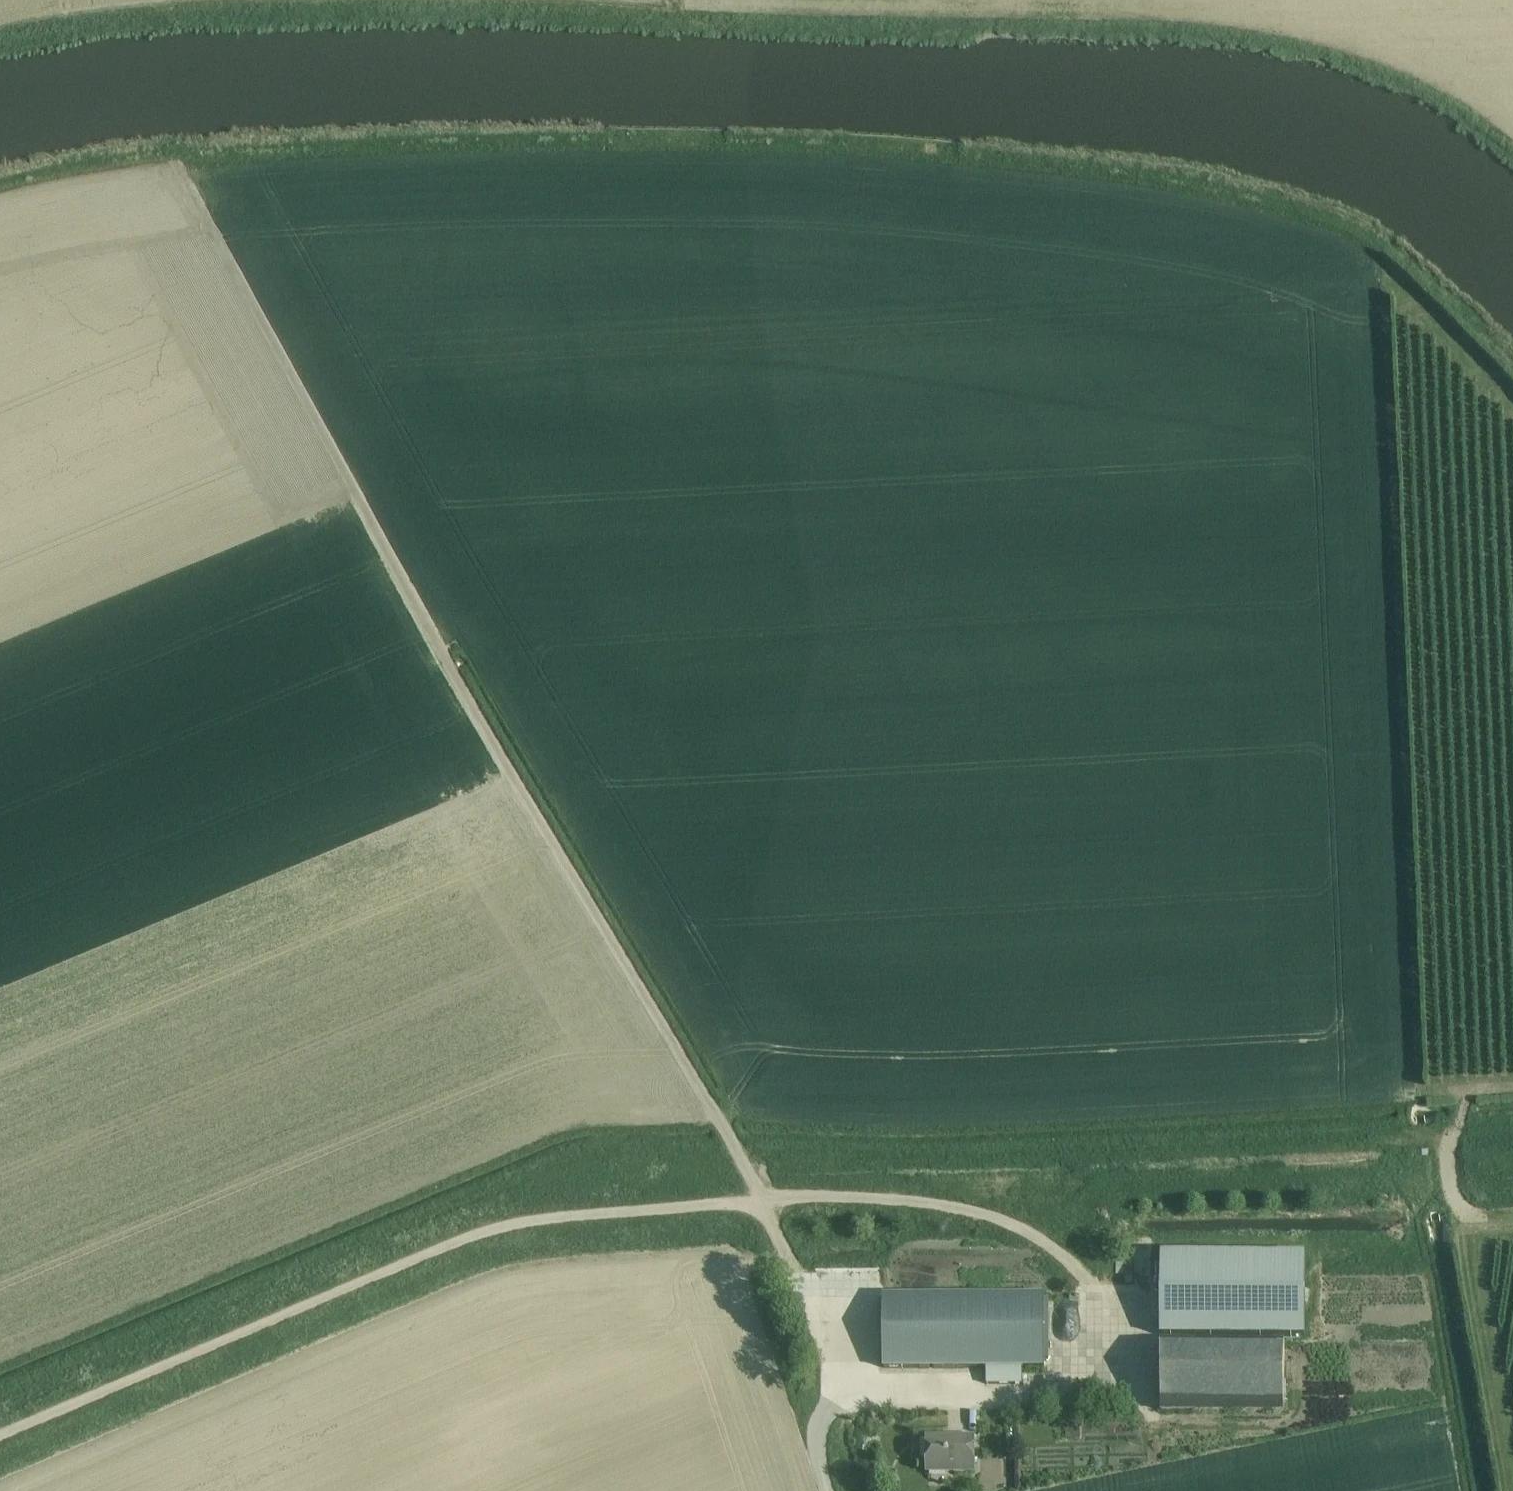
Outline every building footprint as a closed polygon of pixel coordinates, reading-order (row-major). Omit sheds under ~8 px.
[(1306,1338),(1307,1255),(1162,1254),(1162,1336),(1306,1338)] [(1045,1296),(905,1297),(884,1297),(885,1369),(988,1369),(988,1386),(1023,1385),(1023,1368),(1045,1368),(1045,1296)] [(1162,1411),(1181,1412),(1285,1414),(1287,1346),(1182,1343),(1162,1343),(1162,1411)] [(975,1437),(927,1438),(927,1472),(975,1472),(975,1437)]
